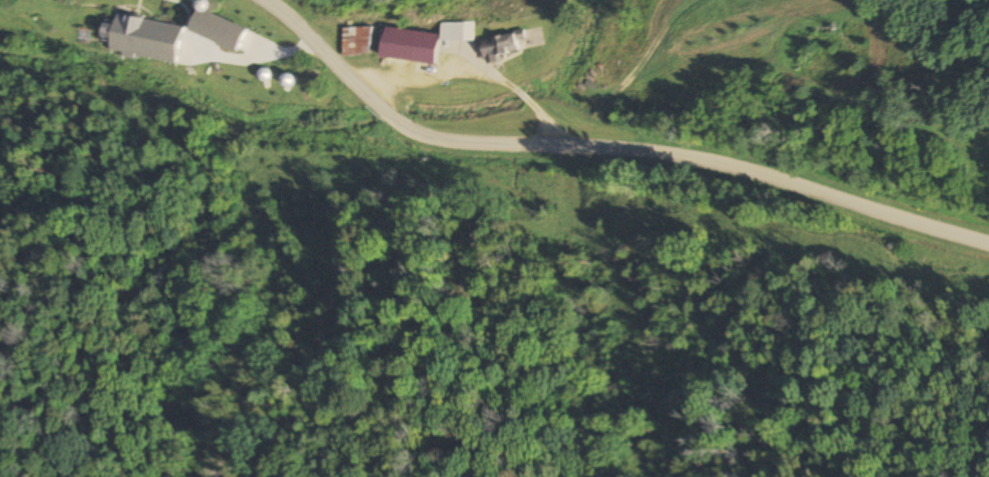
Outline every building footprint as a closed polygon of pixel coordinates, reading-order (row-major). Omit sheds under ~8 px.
[(108,50),(175,62),(181,26),(114,14),(108,50)] [(440,23),(440,42),(475,42),(475,23),(440,23)] [(342,27),(342,56),(371,56),(371,27),(342,27)] [(484,37),(484,57),(520,57),(520,37),(484,37)]
